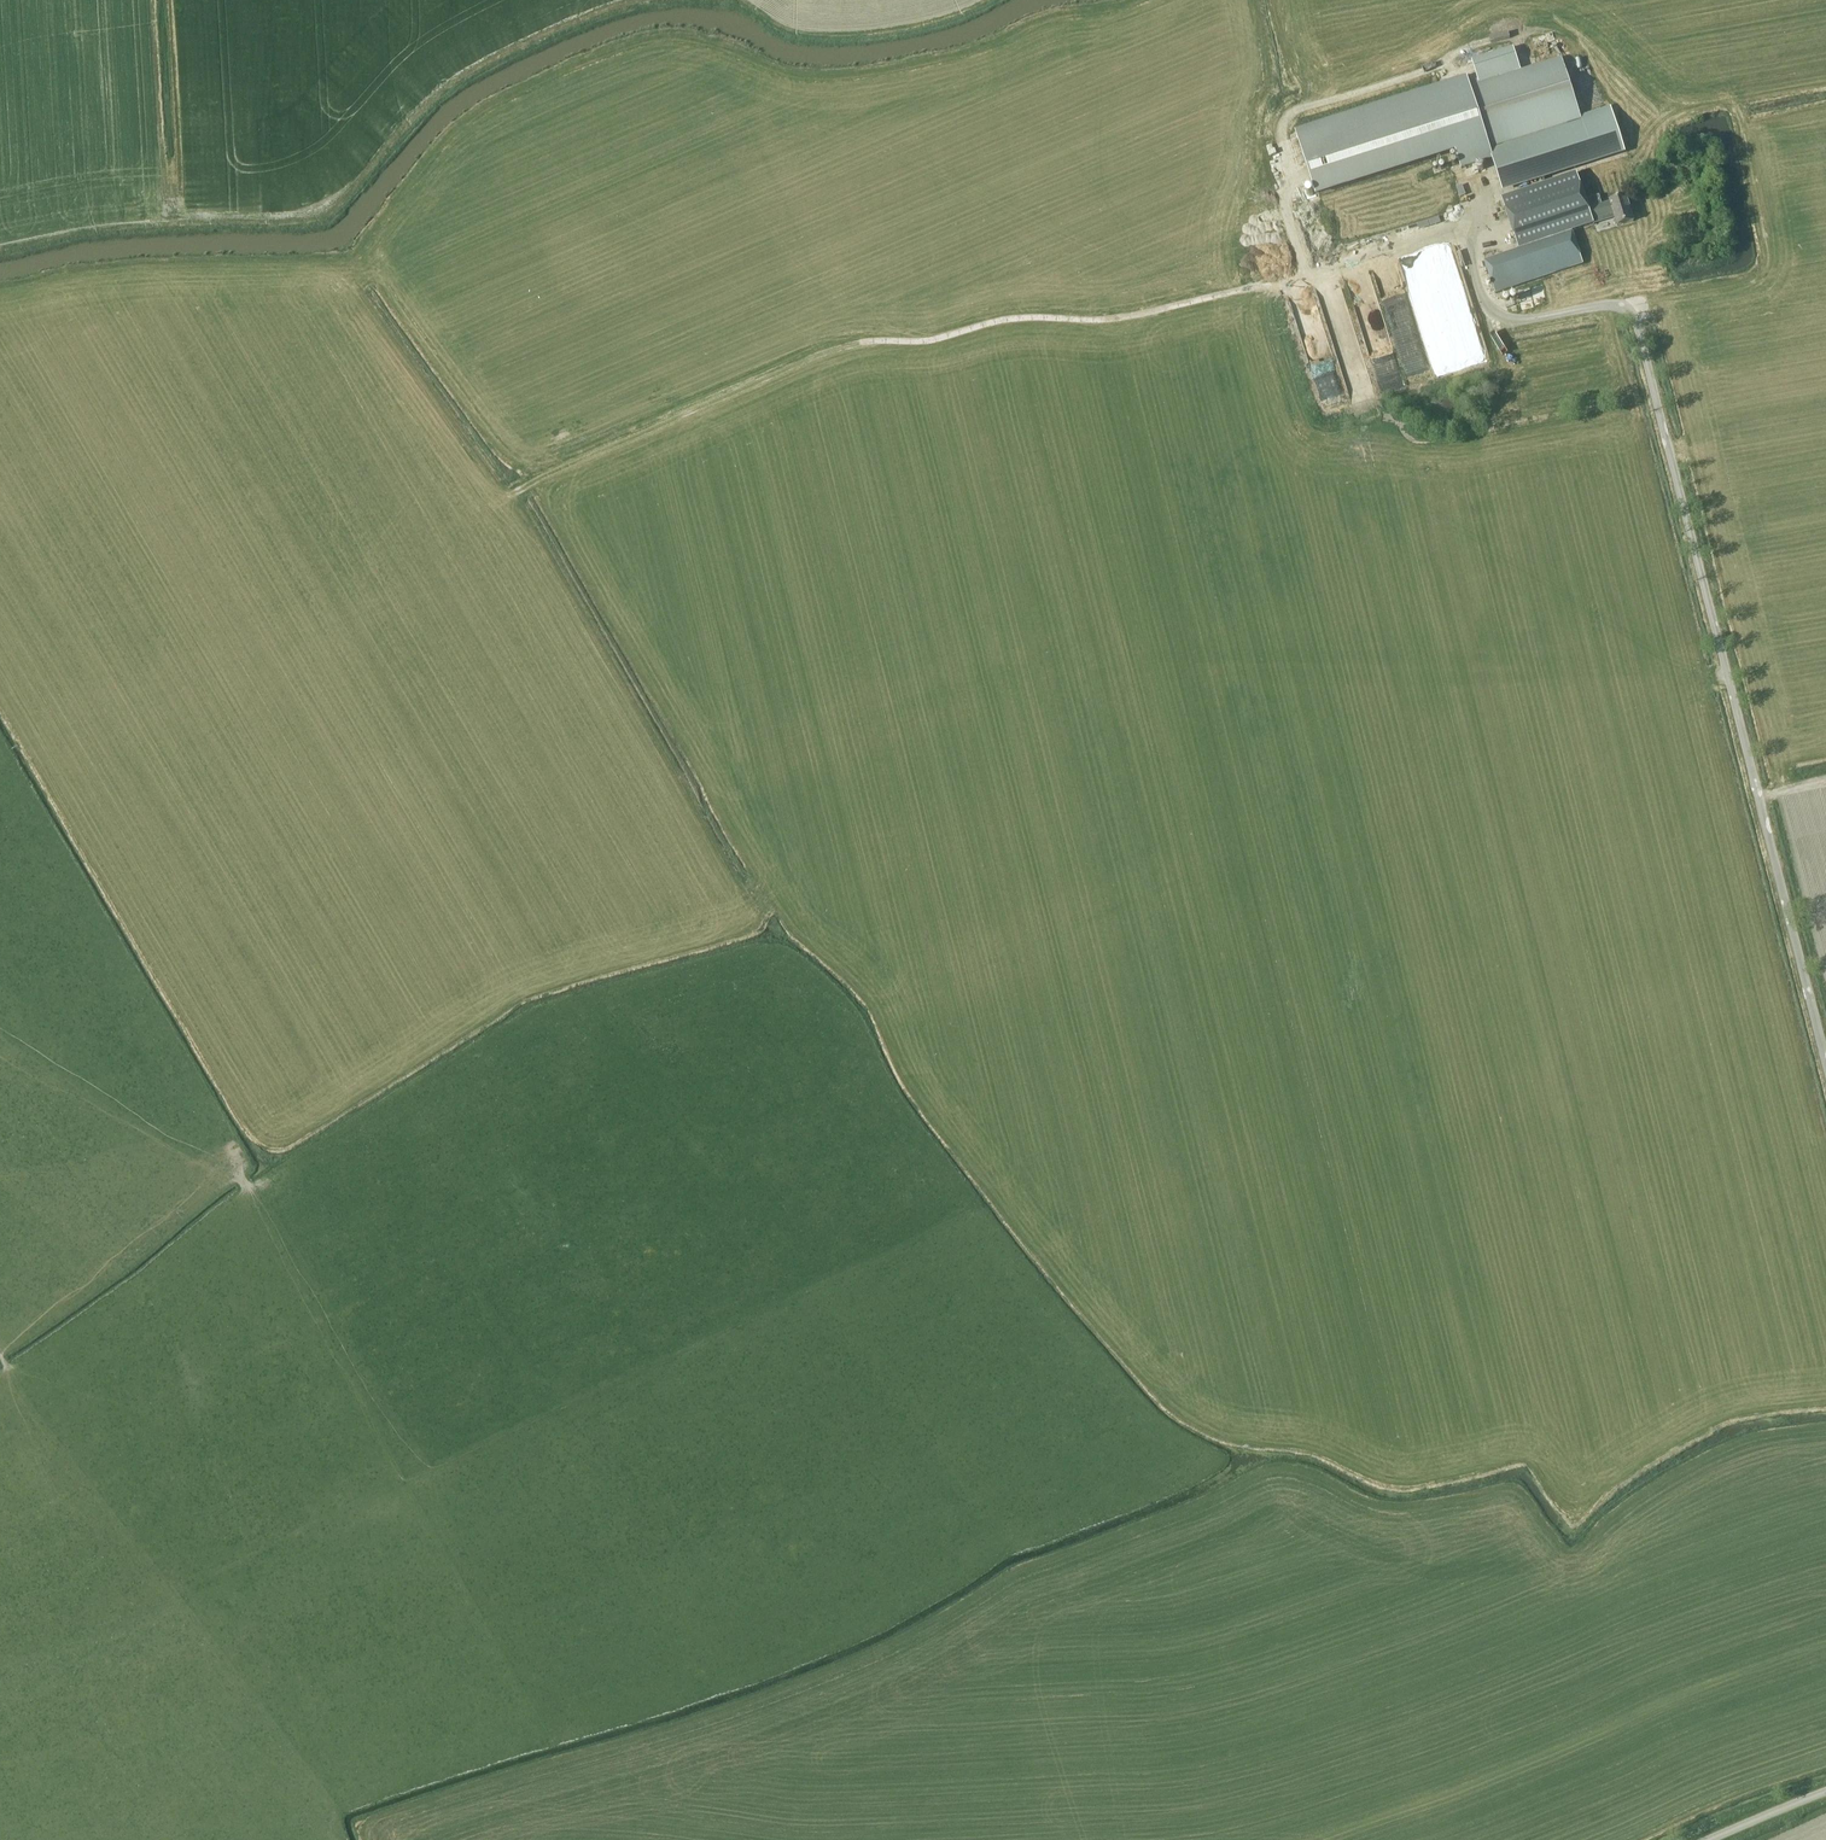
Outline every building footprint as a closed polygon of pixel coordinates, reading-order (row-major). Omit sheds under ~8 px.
[(1479,83),(1521,70),(1514,47),(1472,61),(1478,79),(1479,83)] [(1561,57),(1521,70),(1479,83),(1478,79),(1468,82),(1489,149),(1581,120),(1561,57)] [(1465,78),(1297,133),(1316,194),(1455,149),(1462,169),(1493,160),(1489,149),(1468,82),(1465,78)] [(1612,110),(1600,114),(1581,120),(1489,149),(1493,160),(1503,193),(1625,154),(1612,110)] [(1585,200),(1577,174),(1502,200),(1519,250),(1573,232),(1586,228),(1582,217),(1590,214),(1585,200)] [(1586,228),(1615,218),(1617,225),(1634,220),(1626,196),(1610,201),(1602,204),(1599,195),(1585,200),(1590,214),(1582,217),(1586,228)] [(1519,250),(1487,261),(1498,292),(1584,262),(1573,232),(1519,250)] [(1265,287),(1281,284),(1279,277),(1263,281),(1265,287)] [(1460,321),(1472,321),(1472,312),(1460,312),(1460,321)] [(1428,356),(1406,359),(1408,381),(1431,378),(1428,356)]
